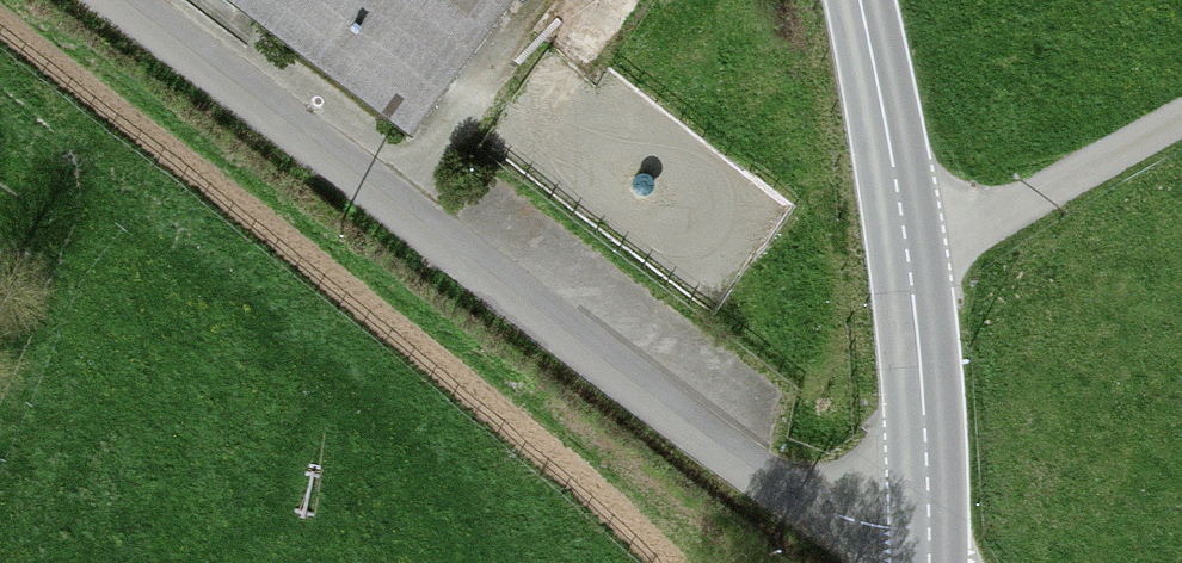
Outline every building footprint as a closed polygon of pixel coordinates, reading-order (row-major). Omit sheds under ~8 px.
[(414,128),(510,0),(241,0),(414,128)]
